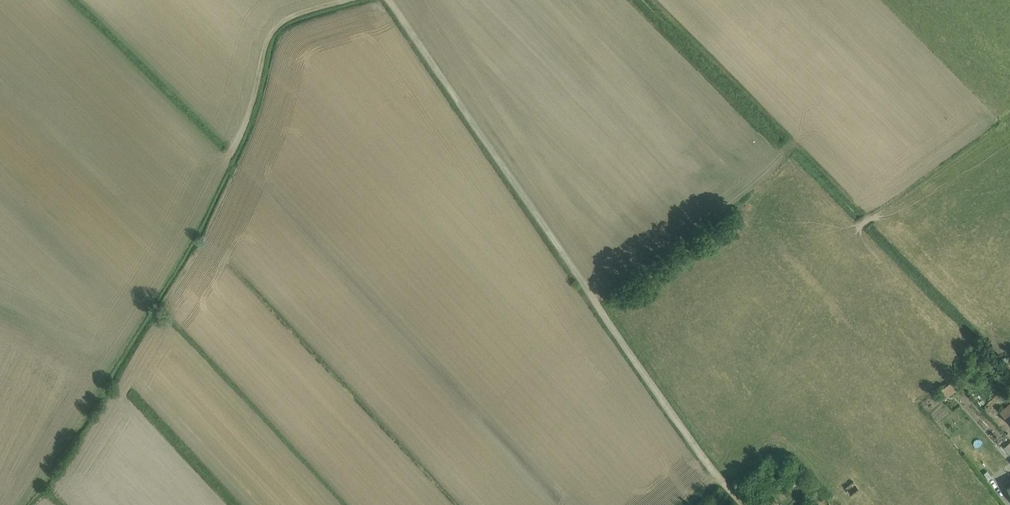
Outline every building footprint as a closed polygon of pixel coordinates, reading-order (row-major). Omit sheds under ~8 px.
[(939,387),(946,396),(958,387),(951,378),(939,387)] [(844,485),(850,492),(858,485),(852,478),(844,485)]
